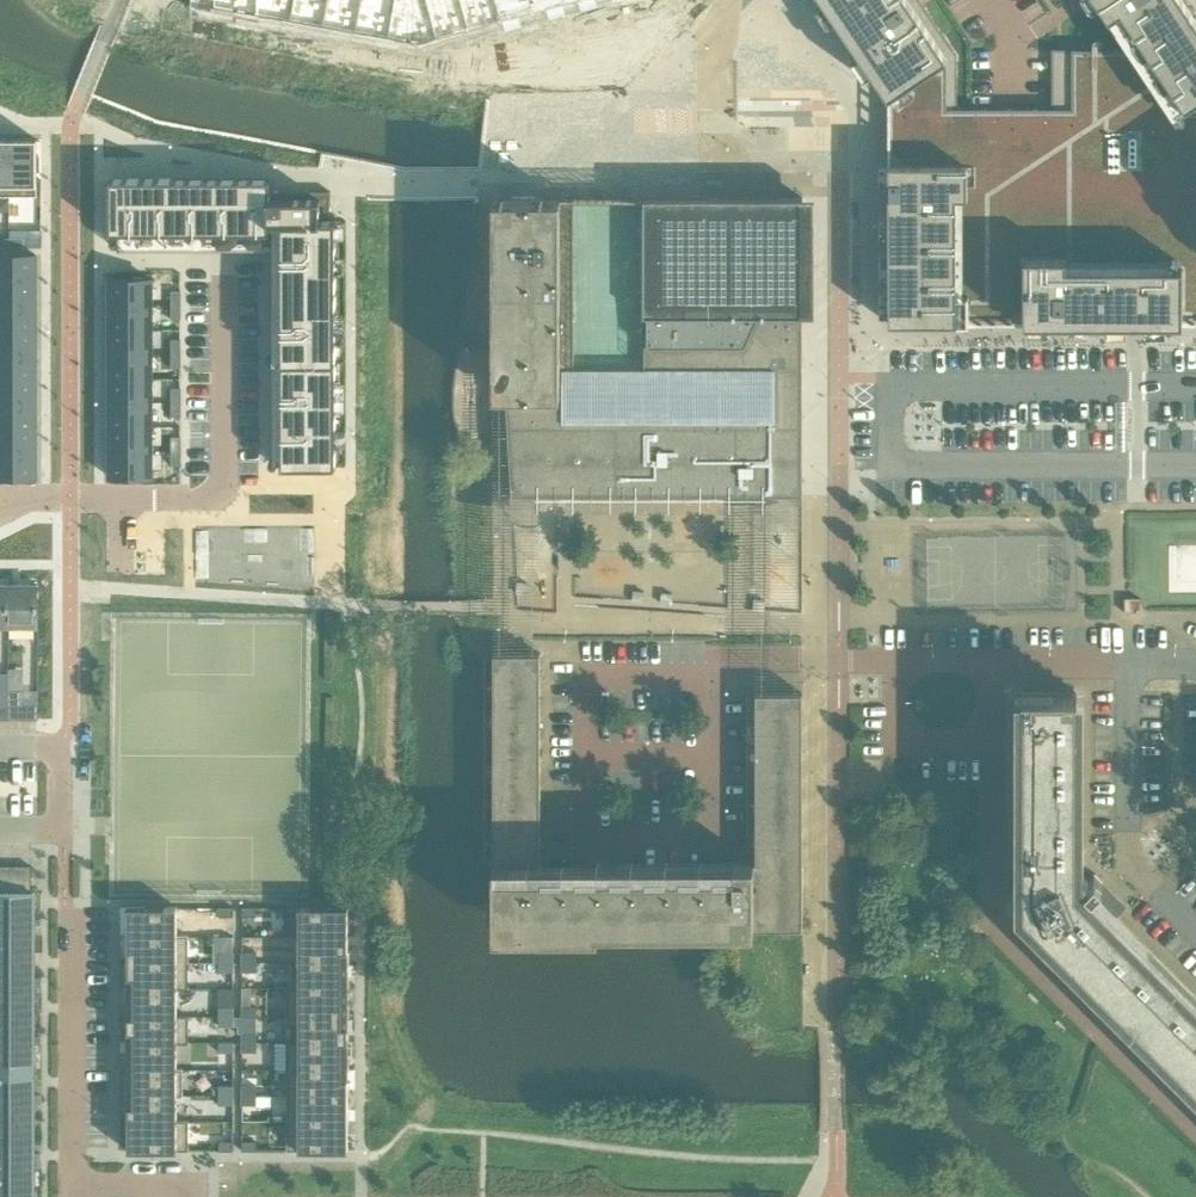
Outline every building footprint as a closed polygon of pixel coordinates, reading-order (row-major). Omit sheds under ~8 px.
[(193,9),(416,50),(605,0),(193,0),(193,9)] [(888,95),(888,108),(957,108),(956,54),(920,0),(823,0),(888,95)] [(888,108),(888,323),(1195,323),(1195,20),(1183,0),(1097,0),(1097,1),(1129,49),(1051,49),(1051,108),(957,108),(888,108)] [(0,138),(0,196),(9,196),(9,138),(0,138)] [(36,138),(9,138),(9,196),(36,196),(36,171),(39,171),(39,155),(36,155),(36,138)] [(270,179),(109,179),(109,232),(270,232),(270,223),(281,223),(281,467),(336,467),(336,219),(330,219),(330,190),(270,190),(270,179)] [(493,485),(493,495),(512,495),(802,495),(802,315),(814,315),(814,197),(493,197),(493,209),(493,485)] [(0,237),(0,246),(9,246),(9,237),(0,237)] [(24,237),(9,237),(9,246),(24,246),(24,237)] [(0,254),(0,280),(36,280),(36,254),(0,254)] [(152,279),(109,279),(109,304),(152,304),(152,279)] [(0,280),(0,304),(36,304),(36,280),(0,280)] [(180,290),(171,290),(171,304),(180,304),(180,290)] [(0,304),(0,329),(36,329),(36,304),(0,304)] [(152,304),(109,304),(109,329),(152,329),(152,304)] [(180,304),(171,304),(171,319),(180,318),(180,304)] [(0,329),(0,353),(36,353),(36,329),(0,329)] [(152,329),(109,329),(109,353),(152,353),(152,329)] [(180,339),(171,339),(171,353),(180,353),(180,339)] [(0,353),(0,377),(36,377),(36,353),(0,353)] [(152,353),(109,353),(109,377),(152,377),(152,353)] [(180,353),(171,353),(171,367),(180,367),(180,353)] [(0,377),(0,402),(36,402),(36,377),(0,377)] [(152,377),(109,377),(109,402),(152,402),(152,377)] [(180,387),(171,387),(171,402),(180,402),(180,387)] [(0,402),(0,426),(36,426),(36,402),(0,402)] [(152,402),(109,402),(109,426),(152,426),(152,402)] [(180,402),(171,402),(171,416),(180,416),(180,402)] [(0,426),(0,450),(36,450),(36,426),(0,426)] [(152,426),(109,426),(109,450),(152,450),(152,426)] [(180,436),(171,436),(171,450),(180,450),(180,436)] [(0,450),(0,476),(36,476),(36,450),(0,450)] [(152,450),(109,450),(109,476),(152,476),(152,450)] [(180,450),(171,450),(171,465),(180,465),(180,450)] [(37,627),(37,584),(7,584),(7,627),(37,627)] [(493,653),(493,929),(802,929),(802,692),(755,692),(755,862),(721,862),(584,862),(540,862),(540,653),(493,653)] [(22,690),(7,691),(7,705),(7,719),(25,719),(38,719),(38,718),(38,706),(22,705),(22,690)] [(1135,1030),(1183,982),(1111,911),(1116,906),(1097,886),(1102,881),(1094,873),(1090,877),(1083,875),(1083,713),(1076,713),(1076,692),(1022,692),(1022,714),(1015,714),(1015,910),(1135,1030)] [(14,893),(14,865),(1,865),(1,893),(14,893)] [(30,893),(30,865),(14,865),(14,893),(30,893)] [(33,893),(30,893),(14,893),(1,893),(0,893),(0,923),(33,923),(33,893)] [(176,906),(127,906),(127,936),(176,936),(177,936),(177,934),(177,906),(176,906)] [(232,906),(218,906),(218,915),(232,915),(232,906)] [(255,906),(241,906),(241,915),(255,916),(255,906)] [(347,906),(285,906),(285,936),(298,936),(347,936),(347,906)] [(33,923),(0,923),(0,952),(33,952),(33,923)] [(176,936),(127,936),(127,962),(188,961),(188,934),(177,934),(177,936),(176,936)] [(347,936),(298,936),(298,960),(298,961),(347,960),(347,936)] [(33,952),(0,952),(0,981),(33,981),(33,952)] [(232,952),(218,952),(218,961),(232,961),(232,952)] [(255,952),(241,952),(241,961),(255,961),(255,952)] [(298,960),(292,960),(292,986),(292,987),(347,987),(347,960),(298,961),(298,960)] [(188,961),(127,962),(127,987),(176,987),(176,988),(188,989),(188,961)] [(232,961),(218,961),(218,971),(232,971),(232,961)] [(255,961),(241,961),(241,971),(255,971),(255,961)] [(33,981),(0,981),(0,1011),(33,1011),(33,981)] [(1183,982),(1135,1030),(1195,1092),(1195,996),(1183,982)] [(242,986),(242,1006),(251,1006),(251,986),(242,986)] [(292,986),(287,986),(287,1017),(298,1017),(298,1016),(347,1016),(347,987),(292,987),(292,986)] [(176,987),(127,987),(127,1016),(176,1016),(176,1015),(176,988),(176,987)] [(232,1006),(218,1006),(218,1016),(232,1016),(232,1006)] [(255,1006),(241,1006),(241,1016),(255,1016),(255,1006)] [(33,1011),(0,1011),(0,1039),(33,1039),(33,1011)] [(176,1016),(127,1016),(127,1042),(177,1042),(177,1043),(188,1043),(188,1015),(176,1015),(176,1016)] [(232,1016),(218,1016),(218,1025),(232,1025),(232,1016)] [(347,1016),(298,1016),(298,1017),(298,1040),(298,1042),(347,1042),(347,1016)] [(255,1032),(241,1032),(241,1042),(255,1042),(255,1032)] [(33,1039),(0,1039),(0,1069),(33,1069),(33,1039)] [(298,1040),(287,1040),(287,1069),(347,1069),(347,1042),(298,1042),(298,1040)] [(177,1042),(127,1042),(127,1069),(177,1069),(177,1068),(177,1043),(177,1042)] [(232,1042),(218,1042),(218,1051),(232,1051),(232,1042)] [(255,1042),(241,1042),(241,1051),(255,1051),(255,1042)] [(177,1069),(127,1069),(127,1095),(177,1095),(177,1096),(182,1096),(182,1068),(177,1068),(177,1069)] [(33,1069),(0,1069),(0,1098),(32,1098),(33,1069)] [(347,1069),(287,1069),(286,1095),(347,1095),(347,1069)] [(232,1085),(218,1085),(218,1095),(232,1095),(232,1085)] [(255,1085),(241,1085),(241,1095),(255,1095),(255,1085)] [(177,1095),(127,1095),(127,1121),(177,1121),(177,1119),(177,1096),(177,1095)] [(232,1095),(218,1095),(218,1104),(232,1104),(232,1095)] [(255,1095),(241,1095),(241,1104),(255,1104),(255,1095)] [(347,1095),(286,1095),(286,1121),(347,1121),(347,1095)] [(32,1098),(0,1098),(0,1127),(32,1127),(32,1098)] [(177,1121),(127,1121),(127,1150),(188,1150),(188,1119),(177,1119),(177,1121)] [(347,1121),(286,1121),(286,1150),(347,1150),(347,1121)] [(32,1127),(0,1127),(0,1156),(32,1156),(32,1127)] [(232,1141),(218,1141),(218,1150),(232,1150),(232,1141)] [(255,1141),(241,1141),(241,1150),(255,1150),(255,1141)] [(32,1156),(0,1156),(0,1185),(32,1185),(32,1156)] [(32,1185),(0,1185),(0,1196),(32,1196),(32,1185)]
